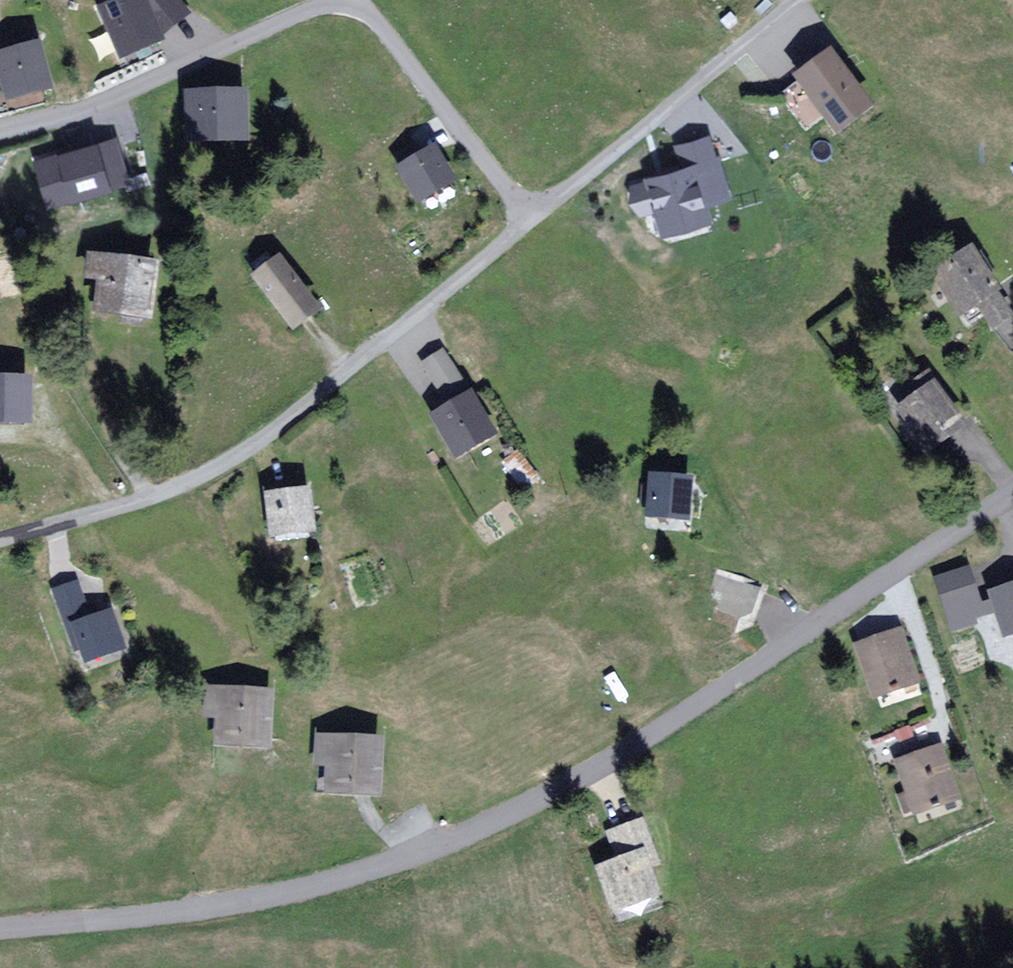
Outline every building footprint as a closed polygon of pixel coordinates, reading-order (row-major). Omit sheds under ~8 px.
[(177,0),(130,0),(104,10),(122,57),(162,40),(187,13),(177,0)] [(0,56),(0,72),(8,102),(47,91),(34,47),(0,56)] [(837,55),(804,80),(844,134),(877,109),(837,55)] [(247,94),(189,95),(190,142),(248,141),(247,94)] [(726,197),(710,136),(678,145),(684,167),(646,177),(647,180),(633,184),(641,213),(656,209),(662,232),(711,220),(706,203),(726,197)] [(42,158),(53,201),(126,181),(115,139),(42,158)] [(454,180),(437,150),(402,169),(419,199),(454,180)] [(972,251),(937,274),(966,319),(982,308),(995,328),(1012,317),(1012,315),(972,251)] [(163,265),(88,255),(84,284),(104,287),(100,317),(155,324),(163,265)] [(320,313),(282,260),(254,280),(293,333),(320,313)] [(458,456),(494,435),(444,353),(424,365),(450,407),(434,417),(458,456)] [(0,380),(0,426),(30,427),(32,382),(0,380)] [(964,425),(934,383),(895,411),(925,453),(964,425)] [(542,480),(521,453),(503,466),(525,494),(542,480)] [(690,477),(650,475),(648,518),(687,520),(690,477)] [(314,492),(265,497),(269,539),(318,534),(314,492)] [(977,567),(937,579),(954,632),(994,620),(977,567)] [(758,588),(720,576),(717,586),(727,590),(721,607),(748,616),(758,588)] [(56,591),(69,624),(86,669),(127,653),(110,609),(91,616),(78,582),(56,591)] [(994,595),(1006,636),(1012,634),(1012,589),(994,595)] [(920,685),(902,631),(859,645),(876,699),(920,685)] [(600,690),(612,708),(630,696),(618,678),(600,690)] [(275,689),(205,689),(204,719),(218,719),(217,749),(275,749),(275,689)] [(386,738),(313,736),(313,768),(329,768),(328,797),(385,799),(386,738)] [(946,747),(898,762),(916,816),(963,801),(946,747)] [(657,863),(643,822),(609,834),(619,864),(600,870),(614,909),(657,895),(648,866),(657,863)]
